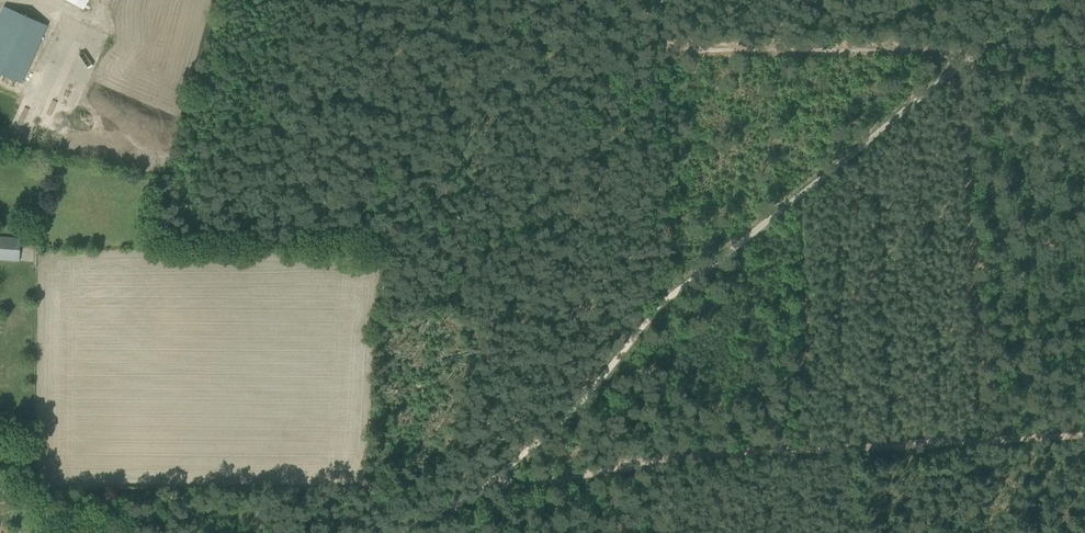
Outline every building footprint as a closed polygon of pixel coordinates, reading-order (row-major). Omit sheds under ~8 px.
[(83,9),(87,0),(67,0),(83,9)] [(21,82),(47,25),(3,5),(0,11),(0,73),(21,82)] [(19,261),(21,237),(0,236),(0,259),(19,261)]
